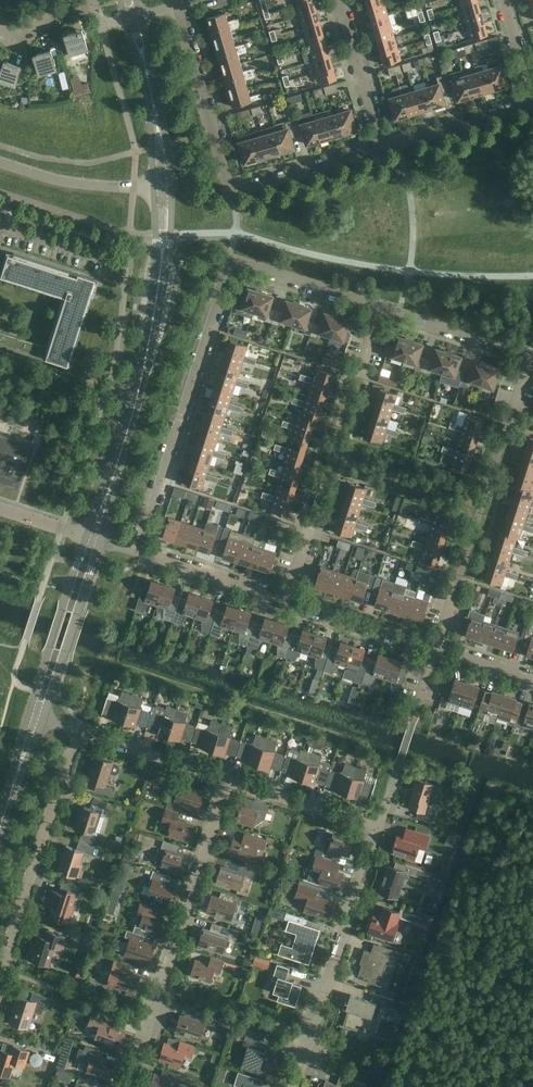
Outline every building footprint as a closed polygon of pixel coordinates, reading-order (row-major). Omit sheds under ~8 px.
[(296,4),(300,16),(316,11),(313,0),(312,0),(296,4)] [(461,5),(464,16),(481,11),(477,0),(461,5)] [(368,8),(371,19),(388,14),(384,3),(368,8)] [(300,16),(303,27),(320,22),(316,11),(300,16)] [(464,16),(467,28),(484,23),(481,11),(464,16)] [(210,31),(239,23),(238,19),(228,21),(225,13),(207,18),(210,31)] [(371,19),(374,31),(391,26),(388,14),(371,19)] [(303,27),(306,38),(323,33),(320,22),(303,27)] [(210,31),(214,44),(233,38),(230,30),(240,27),(239,23),(210,31)] [(484,23),(467,28),(471,39),(487,34),(484,23)] [(391,26),(374,31),(377,42),(394,37),(391,26)] [(444,33),(446,41),(467,35),(465,27),(444,33)] [(82,30),(81,31),(65,35),(70,53),(87,47),(82,30)] [(323,33),(306,38),(310,49),(326,45),(323,33)] [(497,36),(480,41),(482,49),(499,44),(497,36)] [(377,42),(381,53),(397,48),(394,37),(377,42)] [(218,56),(246,48),(245,43),(235,46),(233,38),(214,44),(218,56)] [(438,50),(446,47),(444,40),(441,41),(436,42),(438,50)] [(310,49),(313,61),(330,56),(326,45),(310,49)] [(218,56),(221,69),(240,63),(238,55),(248,52),(246,48),(218,56)] [(397,48),(381,53),(384,65),(401,60),(397,48)] [(56,68),(51,51),(34,56),(38,73),(56,68)] [(437,54),(441,66),(445,64),(442,53),(437,54)] [(313,61),(316,72),(333,67),(330,56),(313,61)] [(489,69),(495,89),(507,85),(499,59),(487,62),(489,69)] [(21,67),(4,62),(0,75),(0,79),(16,84),(21,67)] [(225,81),(254,73),(252,68),(243,71),(240,63),(221,69),(225,81)] [(400,65),(388,68),(390,76),(402,72),(400,65)] [(475,67),(477,73),(482,93),(486,92),(486,93),(495,91),(495,89),(489,69),(484,71),(482,65),(475,67)] [(333,67),(316,72),(320,84),(336,79),(333,67)] [(464,77),(462,70),(443,75),(447,89),(454,87),(458,100),(470,96),(464,77)] [(225,81),(229,94),(247,88),(245,80),(255,77),(254,73),(225,81)] [(477,73),(464,77),(470,96),(470,98),(479,95),(479,94),(482,93),(477,73)] [(438,84),(427,88),(432,107),(433,107),(445,104),(441,91),(447,89),(443,75),(436,77),(438,84)] [(336,84),(324,87),(326,95),(338,91),(336,84)] [(400,86),(402,95),(408,115),(407,115),(408,116),(417,114),(417,112),(420,111),(414,91),(410,93),(409,90),(408,86),(406,85),(401,86),(400,86)] [(393,98),(390,99),(396,118),(407,115),(408,115),(402,95),(400,86),(393,88),(391,92),(393,98)] [(247,88),(229,94),(233,107),(261,98),(260,94),(250,96),(247,88)] [(414,91),(420,111),(423,110),(424,112),(433,109),(433,107),(432,107),(427,88),(414,91)] [(262,111),(269,108),(266,101),(259,104),(262,111)] [(249,109),(237,113),(239,120),(251,117),(249,109)] [(330,109),(324,111),(326,118),(331,137),(335,136),(335,138),(345,135),(344,133),(338,114),(332,116),(330,109)] [(350,110),(338,114),(344,133),(356,130),(350,110)] [(300,118),(293,120),(297,133),(303,132),(307,144),(319,141),(313,121),(314,121),(311,112),(301,115),(300,118)] [(326,118),(314,121),(313,121),(319,141),(319,142),(328,140),(328,138),(331,137),(326,118)] [(282,152),(294,148),(290,135),(297,133),(293,120),(274,125),(281,152),(282,152)] [(262,129),(269,155),(273,154),(273,156),(282,153),(282,152),(281,152),(274,125),(274,126),(262,129)] [(266,156),(269,155),(262,129),(249,133),(251,139),(257,159),(257,161),(266,158),(266,156)] [(257,159),(251,139),(249,133),(237,137),(245,163),(257,159)] [(11,276),(10,279),(22,283),(23,280),(31,282),(30,285),(43,289),(44,286),(52,289),(51,292),(63,296),(64,294),(66,295),(46,358),(65,364),(68,356),(71,357),(75,344),(72,343),(74,335),(77,336),(81,324),(78,323),(81,315),(84,316),(94,283),(70,275),(70,274),(8,254),(2,273),(11,276)] [(254,312),(261,291),(256,289),(253,290),(248,288),(241,308),(254,312)] [(265,321),(271,323),(276,310),(269,308),(273,296),(267,294),(266,292),(261,291),(254,312),(266,316),(265,321)] [(280,320),(292,324),(299,303),(294,302),(292,302),(286,300),(282,312),(276,310),(271,323),(278,325),(280,320)] [(303,333),(310,335),(314,322),(308,320),(311,308),(305,306),(304,305),(299,303),(292,324),(305,328),(303,333)] [(318,333),(331,337),(338,315),(333,314),(330,315),(324,313),(321,325),(314,322),(310,335),(317,338),(318,333)] [(338,315),(331,337),(329,342),(342,346),(350,321),(344,319),(342,317),(338,315)] [(233,334),(245,338),(247,332),(235,328),(233,334)] [(42,357),(45,346),(0,332),(0,343),(42,357)] [(391,356),(404,360),(410,339),(406,337),(403,338),(397,336),(391,356)] [(415,369),(421,371),(425,358),(419,356),(423,344),(417,342),(415,341),(410,339),(404,360),(416,364),(415,369)] [(227,353),(244,358),(247,346),(231,341),(227,353)] [(430,369),(442,373),(449,351),(444,350),(442,350),(436,349),(432,360),(425,358),(421,371),(428,374),(430,369)] [(454,353),(449,351),(442,373),(439,381),(458,387),(460,384),(464,371),(457,369),(461,357),(455,355),(454,353)] [(227,353),(223,365),(240,370),(244,358),(227,353)] [(324,356),(322,363),(335,367),(337,360),(324,356)] [(468,381),(480,385),(487,364),(482,362),(480,363),(474,361),(470,373),(464,371),(460,384),(466,386),(468,381)] [(487,364),(480,385),(493,389),(500,369),(494,367),(492,365),(487,364)] [(236,382),(240,370),(223,365),(219,376),(236,382)] [(312,380),(329,386),(333,374),(316,368),(312,380)] [(380,374),(378,381),(395,387),(397,380),(380,374)] [(219,376),(215,388),(232,394),(236,382),(219,376)] [(312,380),(308,392),(325,398),(329,386),(312,380)] [(228,405),(232,394),(215,388),(211,400),(228,405)] [(507,398),(515,398),(515,388),(506,388),(507,398)] [(380,389),(376,401),(393,407),(397,395),(380,389)] [(321,409),(325,398),(308,392),(304,404),(321,409)] [(417,399),(415,406),(424,408),(426,402),(417,399)] [(211,400),(208,412),(225,417),(228,405),(211,400)] [(271,401),(270,406),(283,409),(284,404),(271,401)] [(393,407),(376,401),(373,413),(390,418),(393,407)] [(304,404),(301,415),(300,416),(315,420),(315,421),(317,422),(321,409),(304,404)] [(472,412),(485,416),(487,409),(474,405),(472,412)] [(204,424),(221,429),(225,417),(208,412),(204,424)] [(373,413),(369,425),(386,430),(390,418),(373,413)] [(311,432),(315,421),(315,420),(300,416),(301,415),(298,415),(294,427),(311,432)] [(462,429),(479,434),(483,422),(466,417),(462,429)] [(35,432),(41,434),(44,425),(38,423),(35,432)] [(204,424),(200,435),(217,441),(221,429),(204,424)] [(386,430),(369,425),(365,437),(382,442),(386,430)] [(294,427),(290,439),(307,444),(311,432),(294,427)] [(462,429),(458,441),(475,446),(479,434),(462,429)] [(0,453),(0,483),(18,489),(32,444),(0,434),(0,453)] [(200,435),(196,447),(213,453),(217,441),(200,435)] [(290,439),(286,450),(304,456),(307,444),(290,439)] [(458,441),(454,452),(471,458),(475,446),(458,441)] [(192,459),(209,464),(213,453),(196,447),(192,459)] [(300,468),(300,467),(304,456),(286,450),(283,462),(285,463),(300,468)] [(526,450),(522,461),(532,465),(532,452),(526,450)] [(471,458),(454,452),(450,465),(467,470),(471,458)] [(192,459),(189,471),(206,476),(209,464),(192,459)] [(519,473),(532,478),(532,465),(522,461),(519,473)] [(285,463),(281,475),(298,480),(302,468),(300,467),(300,468),(285,463)] [(206,476),(189,471),(185,483),(202,488),(206,476)] [(532,490),(532,487),(532,478),(519,473),(515,485),(517,486),(532,491),(532,490)] [(281,475),(278,486),(295,492),(298,480),(281,475)] [(350,483),(346,496),(363,501),(367,489),(350,483)] [(291,504),(295,492),(278,486),(274,498),(291,504)] [(514,498),(531,503),(532,495),(532,491),(532,490),(532,491),(517,486),(514,498)] [(186,491),(183,489),(174,487),(172,493),(184,497),(186,491)] [(199,495),(186,491),(184,497),(189,499),(194,500),(197,501),(199,495)] [(363,501),(346,496),(342,507),(359,513),(363,501)] [(206,497),(204,502),(207,503),(206,506),(211,507),(213,500),(206,497)] [(291,504),(274,498),(270,511),(287,516),(291,504)] [(510,509),(527,515),(531,503),(514,498),(510,509)] [(225,509),(223,512),(228,514),(231,505),(223,503),(222,508),(225,509)] [(342,507),(338,519),(356,525),(359,513),(342,507)] [(510,509),(506,521),(523,527),(527,515),(510,509)] [(435,511),(431,523),(448,529),(452,516),(435,511)] [(277,520),(265,516),(263,523),(275,527),(277,520)] [(174,541),(181,522),(169,518),(162,537),(174,541)] [(356,525),(338,519),(335,531),(352,537),(356,525)] [(517,538),(519,539),(523,527),(506,521),(502,533),(517,538)] [(174,541),(186,545),(192,525),(181,522),(174,541)] [(207,522),(204,529),(198,549),(210,553),(215,538),(221,540),(225,528),(207,522)] [(448,529),(431,523),(428,535),(445,540),(448,529)] [(186,545),(198,549),(204,529),(192,525),(186,545)] [(222,557),(234,560),(241,541),(243,533),(225,528),(221,540),(227,542),(222,557)] [(500,532),(496,544),(513,550),(517,538),(502,533),(500,532)] [(243,533),(241,541),(234,560),(246,564),(252,545),(253,545),(255,539),(255,537),(243,533)] [(428,535),(424,547),(441,552),(445,540),(428,535)] [(261,541),(255,539),(253,545),(252,545),(246,564),(258,568),(264,549),(266,542),(261,540),(261,541)] [(351,544),(338,540),(336,546),(340,547),(346,549),(349,550),(351,544)] [(509,561),(513,550),(496,544),(492,556),(509,561)] [(340,547),(337,554),(344,556),(346,549),(340,547)] [(437,564),(441,552),(424,547),(420,559),(437,564)] [(264,549),(258,568),(270,572),(276,552),(264,549)] [(492,556),(488,568),(505,573),(509,561),(492,556)] [(414,564),(406,562),(404,569),(411,571),(414,564)] [(429,569),(417,565),(415,572),(427,576),(429,569)] [(326,590),(333,571),(320,567),(314,586),(326,590)] [(505,573),(488,568),(484,580),(501,585),(505,573)] [(344,574),(338,594),(350,598),(356,578),(358,572),(353,570),(351,576),(344,574)] [(344,574),(333,571),(326,590),(338,594),(344,574)] [(358,572),(356,578),(350,598),(362,602),(367,587),(373,589),(377,577),(358,571),(358,572)] [(395,582),(377,577),(373,589),(379,591),(374,606),(386,609),(395,582)] [(142,587),(135,609),(143,612),(149,603),(157,605),(158,601),(163,584),(151,580),(148,589),(142,587)] [(395,582),(386,609),(398,613),(404,594),(407,586),(395,582)] [(163,584),(158,601),(157,605),(164,607),(163,619),(172,621),(177,607),(180,597),(179,599),(172,597),(175,588),(163,584)] [(487,595),(494,597),(500,599),(502,593),(489,589),(487,595)] [(180,597),(177,607),(172,621),(181,624),(187,615),(194,617),(196,613),(201,596),(189,593),(186,601),(180,599),(180,597)] [(416,598),(410,617),(422,621),(430,595),(425,593),(422,600),(416,598)] [(498,602),(502,603),(505,605),(506,600),(507,600),(503,599),(505,594),(502,593),(500,599),(494,597),(492,602),(497,604),(498,602)] [(416,598),(404,594),(398,613),(410,617),(416,598)] [(201,596),(196,613),(194,617),(202,620),(201,631),(210,634),(215,619),(218,609),(217,611),(210,609),(213,600),(201,596)] [(218,609),(215,619),(210,634),(219,637),(225,627),(232,629),(239,609),(227,605),(224,614),(217,611),(218,609)] [(239,609),(232,629),(240,632),(239,643),(248,646),(253,631),(256,621),(255,623),(248,621),(251,613),(239,609)] [(483,621),(485,614),(470,610),(466,620),(470,621),(465,635),(477,639),(483,621)] [(256,621),(253,631),(248,646),(257,649),(263,639),(270,642),(277,621),(265,617),(262,626),(255,624),(256,621)] [(277,655),(286,658),(290,644),(294,634),(293,633),(293,636),(286,634),(289,625),(277,621),(270,642),(278,644),(277,655)] [(477,639),(489,643),(495,625),(483,621),(477,639)] [(495,625),(489,643),(501,647),(507,628),(495,625)] [(514,648),(520,650),(524,638),(518,636),(519,632),(507,628),(501,647),(513,651),(514,648)] [(294,634),(290,644),(286,658),(295,661),(301,652),(308,654),(315,633),(303,629),(300,638),(293,636),(294,634)] [(315,633),(308,654),(315,656),(315,668),(318,668),(323,670),(324,670),(328,656),(332,646),(331,646),(331,648),(324,646),(327,637),(315,633)] [(532,657),(532,637),(532,636),(531,640),(524,638),(520,650),(527,653),(526,655),(532,657)] [(332,646),(328,656),(324,670),(333,673),(339,664),(346,666),(353,645),(341,642),(338,650),(331,648),(332,646)] [(353,645),(346,666),(353,669),(353,680),(362,683),(366,668),(370,658),(369,658),(368,660),(362,658),(365,649),(353,645)] [(370,658),(366,668),(362,683),(371,686),(377,676),(384,678),(391,658),(378,654),(376,663),(369,660),(370,658)] [(391,658),(384,678),(391,681),(391,692),(399,695),(406,672),(400,670),(403,662),(391,658)] [(448,678),(444,691),(440,701),(447,704),(448,701),(460,705),(467,682),(460,680),(460,682),(448,678)] [(473,707),(479,709),(481,703),(485,690),(473,686),(474,685),(467,682),(460,705),(472,709),(473,707)] [(128,683),(126,690),(132,692),(135,685),(128,683)] [(485,716),(486,713),(497,717),(504,694),(498,692),(497,694),(485,690),(481,703),(479,709),(477,714),(485,716)] [(102,713),(103,713),(113,716),(112,719),(124,723),(126,714),(133,695),(122,691),(120,699),(116,701),(107,698),(102,713)] [(508,723),(515,726),(522,702),(510,698),(511,697),(504,694),(497,717),(508,720),(508,723)] [(133,695),(126,714),(124,723),(135,726),(136,724),(147,727),(149,722),(152,713),(142,710),(140,706),(143,698),(133,695)] [(532,728),(532,706),(522,702),(515,726),(522,728),(523,725),(532,728)] [(152,713),(149,722),(147,727),(158,731),(157,733),(168,737),(171,729),(177,709),(167,706),(165,714),(161,716),(152,713)] [(177,709),(171,729),(168,737),(180,741),(181,738),(191,741),(193,736),(196,727),(187,724),(185,720),(187,712),(177,709)] [(439,712),(435,710),(431,722),(436,723),(439,712)] [(196,727),(193,736),(191,741),(202,745),(201,748),(213,752),(222,723),(212,720),(209,728),(205,730),(196,727)] [(236,756),(238,750),(241,741),(232,738),(230,735),(232,727),(222,723),(213,752),(224,755),(225,752),(236,756)] [(250,744),(241,741),(238,750),(236,756),(247,759),(246,762),(257,766),(267,738),(256,735),(254,742),(250,744)] [(277,741),(267,738),(257,766),(269,770),(270,767),(281,770),(285,756),(276,753),(274,749),(277,741)] [(281,770),(292,774),(291,777),(302,780),(311,752),(300,749),(301,750),(299,754),(298,753),(297,751),(291,749),(289,750),(287,750),(286,754),(285,756),(281,770)] [(325,785),(330,770),(332,765),(327,764),(327,763),(320,761),(321,756),(311,752),(302,780),(314,784),(315,781),(325,785)] [(116,764),(112,763),(95,757),(95,759),(93,758),(91,766),(92,766),(88,781),(96,783),(94,791),(113,797),(115,789),(105,786),(109,772),(113,773),(115,774),(118,772),(119,770),(119,768),(118,766),(116,764)] [(346,763),(345,764),(343,771),(339,773),(330,770),(325,785),(336,788),(335,791),(347,795),(350,786),(356,767),(346,763)] [(356,767),(350,786),(347,795),(358,799),(359,796),(370,799),(375,785),(365,782),(364,778),(366,770),(356,767)] [(432,822),(435,814),(437,806),(428,804),(431,796),(429,796),(431,792),(432,793),(435,784),(427,782),(427,781),(426,780),(425,781),(415,778),(412,789),(415,790),(412,798),(411,798),(408,808),(421,812),(419,818),(432,822)] [(174,801),(168,799),(166,807),(181,812),(183,804),(198,809),(204,792),(179,784),(174,801)] [(108,802),(95,798),(91,809),(84,806),(77,828),(97,835),(104,810),(105,810),(108,802)] [(254,808),(252,808),(241,804),(236,821),(253,826),(265,819),(269,805),(257,801),(254,808)] [(167,835),(188,841),(193,825),(176,819),(179,813),(166,808),(162,822),(170,825),(167,835)] [(407,839),(403,838),(396,836),(391,852),(415,860),(419,848),(425,850),(429,836),(410,829),(407,839)] [(132,832),(130,839),(137,841),(140,834),(132,832)] [(339,856),(340,852),(349,855),(354,840),(343,837),(343,836),(337,834),(336,835),(327,832),(324,841),(325,842),(322,851),(316,849),(314,855),(331,861),(333,855),(339,856)] [(258,846),(263,848),(266,839),(250,834),(248,841),(234,836),(229,853),(253,861),(258,846)] [(119,837),(115,847),(122,849),(125,839),(119,837)] [(177,853),(179,845),(163,840),(161,848),(166,849),(165,852),(159,850),(155,860),(161,862),(160,866),(178,872),(184,855),(177,853)] [(95,847),(79,841),(76,849),(66,846),(59,869),(64,871),(64,873),(67,874),(75,877),(76,876),(79,877),(80,872),(83,864),(80,863),(83,852),(93,855),(95,847)] [(317,882),(337,889),(338,889),(343,873),(337,871),(339,864),(316,856),(311,870),(318,872),(320,875),(317,882)] [(123,864),(120,873),(126,875),(129,866),(123,864)] [(237,871),(221,866),(216,883),(239,890),(244,874),(252,876),(254,869),(239,864),(237,871)] [(405,872),(394,868),(388,866),(385,875),(383,876),(381,881),(382,883),(379,892),(397,898),(400,888),(401,888),(403,883),(402,881),(405,872)] [(411,866),(409,873),(429,880),(432,873),(411,866)] [(148,896),(163,900),(168,902),(174,886),(168,884),(166,882),(168,876),(153,871),(149,884),(150,887),(148,896)] [(116,880),(112,890),(121,893),(124,883),(116,880)] [(62,881),(59,892),(52,890),(48,901),(52,902),(51,906),(46,904),(46,905),(51,906),(50,908),(50,911),(51,912),(51,914),(53,916),(53,917),(55,919),(58,920),(58,921),(68,924),(73,908),(72,907),(76,894),(78,895),(81,887),(62,881)] [(299,883),(296,893),(309,897),(304,911),(328,919),(334,902),(315,896),(317,889),(299,883)] [(112,891),(108,902),(116,904),(120,894),(112,891)] [(241,898),(229,894),(227,900),(212,895),(206,912),(231,920),(234,911),(237,912),(241,898)] [(159,932),(163,918),(151,914),(153,908),(140,903),(137,915),(142,917),(139,926),(159,932)] [(367,928),(369,929),(368,932),(387,938),(387,939),(388,941),(397,944),(400,942),(402,936),(401,932),(396,931),(398,924),(396,923),(399,917),(412,921),(416,911),(401,906),(399,912),(383,907),(379,918),(373,916),(372,919),(370,918),(367,928)] [(303,925),(305,918),(286,912),(284,919),(289,921),(285,930),(299,935),(295,948),(281,944),(278,954),(309,964),(314,948),(312,947),(314,940),(316,940),(320,930),(303,925)] [(223,946),(225,945),(228,936),(230,937),(233,929),(220,925),(218,931),(215,930),(212,931),(203,928),(198,945),(219,952),(221,945),(223,946)] [(124,955),(149,963),(154,946),(142,942),(144,936),(127,930),(125,937),(130,938),(124,955)] [(65,937),(46,931),(44,938),(37,936),(32,951),(30,952),(29,957),(30,959),(30,960),(48,966),(54,947),(61,949),(65,937)] [(76,935),(73,945),(80,947),(83,938),(76,935)] [(375,953),(371,952),(364,950),(360,964),(362,965),(358,976),(368,979),(367,982),(376,985),(381,971),(383,972),(386,964),(388,965),(393,950),(378,945),(375,953)] [(270,961),(255,956),(253,964),(268,969),(270,961)] [(224,961),(211,957),(209,964),(196,960),(190,975),(210,982),(213,971),(220,973),(224,961)] [(246,958),(243,967),(249,968),(251,959),(246,958)] [(114,962),(112,968),(111,972),(117,974),(113,987),(121,989),(122,987),(127,989),(126,994),(133,996),(139,977),(127,973),(129,967),(114,962)] [(292,981),(286,979),(290,968),(277,964),(272,980),(277,981),(274,991),(279,993),(277,1001),(295,1007),(302,986),(292,983),(292,981)] [(303,975),(304,967),(294,966),(294,977),(310,978),(310,975),(303,975)] [(244,970),(241,969),(237,971),(236,974),(238,978),(242,979),(244,978),(245,974),(244,970)] [(14,1007),(13,1012),(10,1022),(27,1028),(29,1021),(30,1021),(34,1011),(41,1014),(47,997),(34,993),(31,1001),(17,996),(13,1007),(14,1007)] [(363,1028),(363,1029),(366,1030),(366,1029),(371,1031),(375,1019),(377,1019),(382,1005),(376,1003),(350,995),(347,1003),(348,1003),(346,1009),(348,1010),(343,1026),(357,1030),(359,1027),(363,1028)] [(381,995),(379,1003),(404,1011),(406,1004),(381,995)] [(51,1008),(58,1010),(60,1003),(54,1001),(51,1008)] [(92,1020),(90,1026),(98,1029),(95,1038),(120,1046),(121,1043),(123,1042),(126,1036),(124,1033),(125,1031),(106,1024),(108,1017),(93,1012),(90,1020),(92,1020)] [(175,1032),(176,1032),(200,1040),(205,1023),(214,1026),(216,1019),(201,1014),(199,1021),(181,1015),(175,1032)] [(258,1070),(259,1070),(269,1073),(271,1065),(276,1066),(279,1056),(278,1056),(279,1052),(280,1052),(282,1046),(263,1040),(265,1034),(248,1028),(244,1040),(250,1042),(242,1065),(246,1066),(245,1069),(257,1073),(258,1070)] [(63,1043),(72,1046),(74,1040),(65,1038),(63,1043)] [(164,1043),(159,1059),(172,1063),(171,1064),(180,1067),(184,1055),(191,1058),(195,1046),(181,1041),(179,1047),(164,1043)] [(1,1050),(0,1050),(0,1051),(0,1074),(9,1077),(13,1063),(24,1067),(29,1051),(13,1046),(10,1053),(1,1050)] [(87,1071),(107,1077),(107,1078),(112,1062),(96,1057),(98,1050),(85,1046),(81,1058),(83,1061),(89,1063),(87,1071)] [(31,1062),(33,1064),(36,1065),(39,1065),(41,1063),(42,1060),(42,1057),(40,1054),(37,1053),(34,1054),(32,1056),(31,1058),(32,1058),(31,1062)] [(178,1074),(176,1080),(154,1073),(150,1086),(177,1086),(178,1082),(190,1086),(193,1079),(178,1074)] [(261,1080),(239,1073),(237,1081),(243,1083),(242,1086),(259,1086),(261,1080)] [(89,1086),(92,1079),(79,1075),(76,1083),(75,1086),(90,1086),(89,1086)] [(363,1083),(342,1077),(340,1086),(325,1081),(323,1086),(361,1086),(363,1083)]
